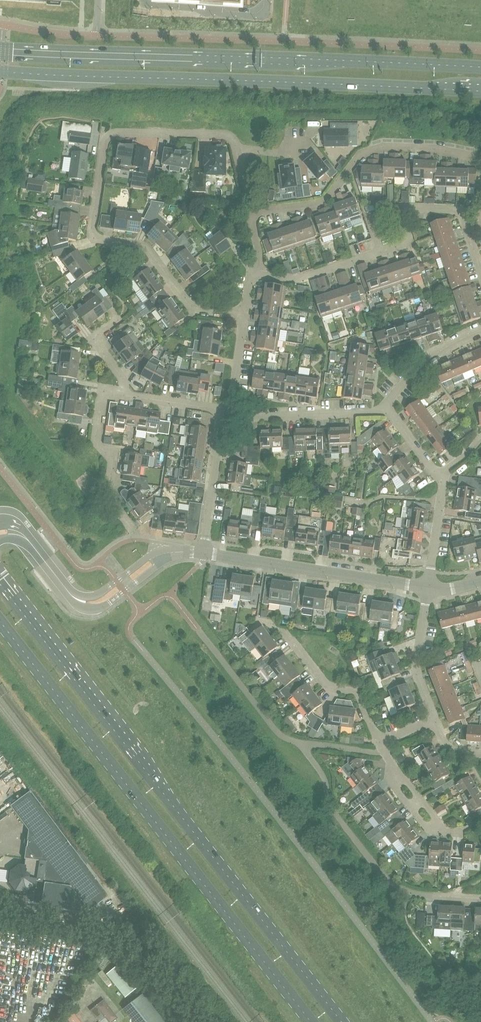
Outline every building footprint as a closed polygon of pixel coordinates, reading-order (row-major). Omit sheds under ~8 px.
[(71,122),(70,131),(90,134),(91,125),(71,122)] [(324,143),(324,147),(348,147),(348,139),(358,139),(358,124),(337,124),(337,129),(336,130),(325,130),(325,134),(322,134),(322,143),(324,143)] [(70,131),(68,142),(89,145),(91,134),(90,134),(70,131)] [(113,158),(112,169),(121,171),(132,172),(130,189),(145,191),(150,155),(135,152),(136,146),(117,146),(115,159),(113,158)] [(205,149),(205,159),(204,159),(204,166),(205,166),(205,170),(193,170),(190,192),(206,192),(206,175),(214,175),(216,177),(222,177),(226,174),(226,169),(224,167),(224,149),(223,149),(223,148),(221,146),(216,146),(215,147),(215,149),(205,149)] [(190,154),(164,150),(162,165),(169,166),(169,171),(179,173),(180,168),(187,169),(190,154)] [(69,178),(84,180),(85,172),(86,172),(88,163),(86,163),(88,155),(72,153),(69,178)] [(307,161),(304,163),(318,180),(326,173),(330,179),(338,173),(330,164),(326,167),(315,154),(313,156),(312,154),(305,159),(307,161)] [(384,160),(384,168),(384,178),(395,178),(395,154),(390,154),(389,161),(384,160)] [(401,154),(395,154),(395,178),(406,179),(406,178),(410,178),(410,162),(406,162),(406,161),(401,161),(401,154)] [(414,179),(425,179),(426,155),(420,155),(420,162),(414,162),(414,179)] [(425,179),(435,180),(436,180),(436,169),(437,169),(437,162),(431,162),(432,155),(426,155),(425,179)] [(356,179),(362,180),(361,187),(373,187),(373,160),(368,160),(368,167),(362,167),(362,168),(356,168),(354,172),(356,179)] [(384,168),(379,167),(380,160),(373,160),(373,187),(384,187),(384,178),(384,168)] [(437,162),(437,169),(436,169),(436,180),(435,180),(435,187),(446,187),(447,163),(441,163),(441,169),(437,169),(437,162)] [(446,187),(457,187),(458,170),(453,170),(453,163),(447,163),(446,187)] [(288,164),(281,165),(281,167),(280,167),(281,175),(279,176),(281,190),(287,189),(288,193),(303,191),(302,179),(296,180),(294,166),(288,166),(288,164)] [(155,167),(153,179),(159,180),(161,168),(155,167)] [(469,171),(458,170),(457,187),(468,188),(468,182),(477,183),(478,168),(469,168),(469,171)] [(28,178),(26,191),(42,193),(44,181),(33,179),(28,178)] [(64,190),(63,197),(54,195),(52,204),(48,203),(48,206),(52,207),(54,207),(70,210),(71,204),(80,205),(82,193),(64,190)] [(276,192),(270,190),(267,202),(273,202),(276,192)] [(336,194),(339,204),(333,205),(336,212),(340,224),(341,224),(343,231),(353,228),(351,221),(350,221),(342,195),(341,193),(336,194)] [(355,198),(350,200),(348,194),(342,195),(350,221),(351,221),(361,217),(355,198)] [(143,219),(148,221),(155,207),(155,208),(157,202),(151,201),(150,205),(143,219)] [(148,221),(157,225),(147,236),(148,237),(146,238),(153,245),(154,243),(156,244),(168,231),(159,223),(165,226),(167,223),(158,215),(164,203),(157,202),(155,208),(155,207),(148,221)] [(128,214),(116,212),(117,205),(111,204),(109,216),(115,217),(113,230),(125,231),(128,214)] [(61,214),(59,226),(77,229),(79,216),(69,215),(70,210),(54,207),(54,213),(61,214)] [(336,212),(332,214),(329,207),(324,209),(332,234),(343,231),(341,224),(340,224),(336,212)] [(322,238),(332,234),(324,209),(318,211),(319,213),(313,216),(315,224),(317,223),(322,238)] [(140,215),(128,214),(125,231),(138,233),(140,215)] [(310,221),(305,223),(302,216),(297,218),(305,243),(316,239),(310,221)] [(294,226),(289,228),(295,246),(305,243),(297,218),(292,220),(294,226)] [(449,218),(433,224),(431,224),(435,236),(452,230),(449,218)] [(229,248),(224,240),(229,236),(217,219),(211,223),(214,228),(210,231),(214,237),(209,241),(219,255),(229,248)] [(289,228),(284,230),(282,223),(277,224),(285,250),(295,246),(289,228)] [(268,256),(274,254),(285,250),(277,224),(271,226),(273,233),(268,235),(269,238),(263,241),(268,256)] [(75,241),(77,229),(59,226),(52,225),(51,232),(47,233),(49,243),(52,252),(64,249),(62,239),(75,241)] [(435,236),(438,246),(456,241),(452,230),(435,236)] [(189,238),(187,240),(182,234),(177,240),(168,231),(156,244),(165,253),(174,244),(177,248),(190,239),(189,238)] [(364,235),(356,237),(358,243),(366,240),(364,235)] [(177,248),(181,253),(171,261),(178,270),(192,260),(189,255),(190,254),(193,248),(191,245),(193,244),(190,239),(177,248)] [(438,246),(442,257),(460,251),(456,241),(438,246)] [(66,254),(64,249),(52,252),(53,258),(66,254)] [(62,262),(70,272),(84,261),(76,251),(62,262)] [(442,257),(446,268),(463,262),(460,251),(442,257)] [(417,258),(412,259),(409,253),(404,255),(411,278),(412,278),(422,274),(424,281),(428,280),(422,263),(419,264),(417,258)] [(401,263),(395,265),(402,284),(413,280),(412,278),(411,278),(404,255),(398,256),(401,263)] [(395,265),(391,266),(389,259),(383,261),(392,287),(402,284),(395,265)] [(196,272),(200,277),(209,270),(206,265),(200,270),(192,260),(178,270),(186,280),(196,272)] [(87,281),(84,277),(91,271),(84,261),(70,272),(77,281),(69,287),(72,292),(87,281)] [(380,270),(375,271),(381,290),(392,287),(383,261),(378,263),(380,270)] [(446,268),(449,279),(467,273),(463,262),(446,268)] [(127,284),(133,280),(140,289),(155,278),(148,268),(137,276),(134,271),(124,279),(127,284)] [(364,288),(369,287),(371,294),(381,290),(375,271),(365,275),(364,273),(360,274),(364,288)] [(449,279),(453,290),(471,284),(467,273),(449,279)] [(140,289),(148,299),(142,304),(145,308),(156,301),(153,296),(163,289),(155,278),(140,289)] [(362,285),(358,286),(357,285),(352,287),(350,280),(344,282),(352,307),(363,304),(361,295),(365,294),(362,285)] [(341,290),(336,292),(342,310),(352,307),(344,282),(339,283),(341,290)] [(266,284),(266,289),(259,288),(258,293),(284,297),(286,287),(266,284)] [(470,285),(470,287),(451,293),(455,304),(474,298),(472,293),(477,291),(475,284),(470,285)] [(336,292),(331,293),(329,286),(324,288),(332,314),(342,310),(336,292)] [(96,298),(86,305),(96,319),(106,312),(99,302),(104,298),(96,288),(91,292),(96,298)] [(321,296),(315,298),(321,317),(332,314),(324,288),(319,290),(321,296)] [(264,300),(263,305),(283,308),(284,297),(258,293),(257,299),(264,300)] [(155,309),(162,318),(177,308),(169,298),(159,305),(156,301),(145,308),(149,313),(155,309)] [(458,314),(480,307),(480,301),(475,303),(474,298),(455,304),(458,314)] [(77,334),(69,324),(74,320),(67,310),(62,303),(60,304),(54,309),(52,311),(61,323),(56,327),(66,342),(77,334)] [(86,305),(76,312),(72,306),(67,310),(74,320),(79,317),(87,327),(96,319),(86,305)] [(263,305),(262,311),(255,310),(254,315),(281,319),(283,308),(263,305)] [(480,319),(479,313),(480,313),(480,307),(458,314),(462,325),(480,319)] [(142,317),(149,313),(145,308),(139,313),(142,317)] [(163,333),(167,338),(177,330),(174,325),(184,318),(177,308),(162,318),(169,328),(163,333)] [(437,333),(442,331),(443,331),(437,312),(426,315),(435,341),(440,340),(437,333)] [(261,321),(260,327),(280,330),(281,319),(254,315),(254,320),(261,321)] [(422,338),(427,336),(429,343),(435,341),(426,315),(416,319),(422,338)] [(195,329),(203,330),(201,342),(219,344),(221,332),(209,330),(210,321),(197,319),(195,329)] [(416,319),(406,322),(414,348),(419,346),(417,339),(422,338),(416,319)] [(402,344),(406,343),(408,350),(414,348),(406,322),(395,326),(402,344)] [(395,326),(385,329),(394,355),(399,353),(397,346),(402,344),(395,326)] [(119,335),(122,340),(112,347),(119,355),(133,345),(127,336),(133,332),(129,327),(119,335)] [(260,327),(259,332),(252,331),(251,336),(278,340),(280,330),(260,327)] [(374,333),(380,351),(386,350),(388,356),(394,355),(385,329),(374,333)] [(257,349),(276,352),(278,340),(251,336),(250,342),(258,343),(257,349)] [(162,348),(159,338),(149,340),(151,350),(162,348)] [(204,360),(205,355),(217,356),(219,344),(201,342),(194,341),(193,349),(187,348),(186,355),(191,356),(191,358),(204,360)] [(369,344),(369,346),(350,343),(348,354),(368,357),(369,352),(374,353),(375,345),(369,344)] [(52,351),(62,352),(60,364),(78,367),(79,354),(67,353),(67,347),(53,345),(52,351)] [(133,345),(119,355),(121,359),(120,360),(123,365),(125,363),(126,364),(135,357),(139,363),(149,352),(145,348),(140,353),(133,345)] [(467,355),(473,370),(480,366),(480,359),(477,351),(467,355)] [(138,375),(140,376),(140,377),(150,382),(157,368),(161,362),(152,358),(154,356),(149,352),(139,363),(140,363),(134,369),(140,372),(138,375)] [(348,354),(347,365),(373,369),(374,364),(367,362),(368,357),(348,354)] [(467,355),(456,359),(463,374),(473,370),(467,355)] [(456,359),(446,364),(454,383),(454,382),(455,381),(454,378),(463,374),(456,359)] [(60,364),(58,376),(48,375),(48,378),(44,377),(44,380),(64,383),(65,377),(76,379),(78,367),(60,364)] [(441,383),(450,379),(452,384),(454,383),(446,364),(435,369),(441,383)] [(165,376),(170,379),(171,379),(174,367),(168,365),(166,372),(157,368),(150,382),(159,387),(165,376)] [(347,365),(345,376),(365,379),(365,374),(373,375),(373,369),(347,365)] [(175,392),(186,393),(189,377),(183,377),(183,373),(179,373),(180,369),(174,367),(171,379),(177,380),(175,392)] [(208,389),(210,374),(211,375),(212,370),(204,369),(203,374),(199,373),(199,379),(189,377),(186,393),(197,395),(198,387),(208,389)] [(258,389),(257,396),(262,397),(266,371),(255,369),(254,374),(250,373),(248,385),(253,385),(252,388),(258,389)] [(268,398),(269,391),(274,392),(277,372),(266,371),(262,397),(268,398)] [(279,392),(278,399),(284,400),(287,374),(277,372),(274,392),(279,392)] [(289,401),(290,394),(296,395),(298,375),(287,374),(284,400),(289,401)] [(301,396),(300,403),(305,403),(309,377),(298,375),(296,395),(301,396)] [(374,385),(364,384),(365,379),(345,376),(344,386),(373,391),(374,385)] [(311,404),(312,397),(317,398),(320,379),(309,377),(305,403),(311,404)] [(63,389),(64,383),(44,380),(43,383),(47,383),(47,387),(63,389)] [(361,401),(362,395),(373,396),(373,391),(344,386),(342,398),(347,399),(361,401)] [(68,389),(66,402),(84,404),(86,392),(68,389)] [(406,409),(413,419),(426,409),(419,400),(406,409)] [(82,417),(83,414),(85,415),(87,413),(88,407),(86,406),(84,405),(84,404),(66,402),(65,414),(57,413),(56,419),(69,421),(70,415),(82,417)] [(134,409),(127,408),(125,425),(136,427),(139,404),(135,403),(134,409)] [(136,427),(135,431),(146,432),(149,411),(141,410),(142,404),(139,404),(136,427)] [(454,412),(458,410),(458,409),(455,404),(450,407),(454,412)] [(109,413),(107,426),(113,427),(113,429),(124,430),(125,425),(127,408),(117,406),(115,414),(109,413)] [(413,419),(420,428),(433,418),(426,409),(413,419)] [(160,413),(149,411),(146,432),(157,434),(157,433),(168,435),(170,422),(159,421),(160,413)] [(420,428),(427,437),(439,428),(433,418),(420,428)] [(190,426),(188,437),(205,440),(207,429),(199,427),(200,422),(188,419),(187,426),(190,426)] [(466,422),(460,427),(465,435),(472,430),(466,422)] [(357,454),(358,454),(357,445),(357,442),(351,442),(351,427),(340,428),(340,445),(351,445),(352,455),(354,454),(357,454)] [(323,436),(317,436),(317,428),(305,429),(306,451),(317,451),(317,449),(323,449),(323,443),(323,436)] [(330,458),(330,454),(340,454),(340,445),(340,428),(329,428),(329,442),(323,443),(323,449),(324,458),(330,458)] [(427,437),(433,446),(446,437),(439,428),(427,437)] [(295,437),(288,437),(288,450),(289,450),(289,456),(295,455),(296,451),(306,451),(305,429),(294,429),(295,437)] [(368,430),(357,438),(357,442),(357,445),(364,445),(372,439),(378,448),(392,438),(386,429),(374,438),(368,430)] [(260,446),(248,447),(247,452),(253,453),(253,459),(259,460),(261,448),(272,447),(271,430),(260,430),(260,446)] [(288,437),(283,438),(282,430),(271,430),(272,447),(283,447),(283,450),(288,450),(288,437)] [(188,437),(187,448),(204,450),(205,440),(188,437)] [(453,446),(446,437),(433,446),(441,456),(453,446)] [(399,447),(392,438),(378,448),(373,452),(380,460),(377,462),(380,468),(391,460),(387,455),(399,447)] [(187,448),(185,459),(202,461),(204,450),(187,448)] [(140,449),(139,455),(125,453),(123,463),(140,466),(142,455),(151,457),(152,454),(156,454),(157,451),(140,449)] [(246,458),(245,464),(231,461),(229,472),(246,475),(248,464),(258,466),(259,460),(253,459),(253,453),(247,452),(242,451),(241,457),(246,458)] [(392,480),(398,475),(412,465),(406,456),(394,465),(391,460),(380,468),(384,473),(386,471),(392,480)] [(180,466),(184,468),(183,469),(201,472),(202,461),(185,459),(181,460),(180,466)] [(153,479),(139,477),(140,466),(123,463),(123,465),(121,465),(120,466),(119,471),(120,473),(122,473),(121,475),(135,477),(134,483),(147,485),(152,485),(153,479)] [(411,487),(408,483),(419,474),(412,465),(398,475),(405,484),(398,489),(402,495),(411,487)] [(168,484),(190,488),(191,482),(199,483),(201,472),(183,469),(179,469),(178,479),(169,478),(169,479),(164,478),(164,483),(168,484)] [(254,487),(250,487),(251,476),(246,475),(229,472),(227,483),(232,484),(231,490),(253,493),(254,487)] [(125,502),(132,511),(146,500),(139,492),(141,490),(146,491),(147,485),(134,483),(133,489),(131,489),(127,491),(126,490),(126,491),(125,489),(123,489),(122,490),(121,491),(120,492),(120,493),(120,494),(120,495),(125,502)] [(456,499),(475,502),(476,496),(480,497),(480,486),(473,484),(472,490),(457,488),(456,499)] [(269,493),(278,495),(280,487),(271,485),(269,493)] [(167,499),(161,498),(160,503),(158,518),(164,519),(162,531),(173,533),(177,510),(166,509),(167,499)] [(473,512),(475,502),(456,499),(454,510),(473,512)] [(142,525),(152,517),(158,518),(160,503),(154,502),(153,510),(146,500),(132,511),(142,525)] [(199,522),(201,505),(202,504),(189,502),(188,512),(177,510),(173,533),(184,534),(186,520),(199,522)] [(426,510),(417,509),(418,503),(407,502),(406,507),(403,507),(401,518),(424,521),(426,510)] [(262,538),(273,540),(276,517),(265,515),(266,511),(267,505),(265,504),(260,504),(259,510),(259,514),(258,523),(264,524),(262,538)] [(286,527),(291,528),(292,528),(294,515),(294,509),(288,508),(287,518),(276,517),(273,540),(284,541),(286,527)] [(223,522),(224,522),(229,523),(227,537),(239,539),(242,516),(241,521),(230,520),(231,510),(225,509),(223,522)] [(251,526),(257,527),(258,527),(258,523),(259,514),(253,514),(252,517),(242,516),(239,539),(249,540),(251,526)] [(296,543),(307,545),(311,518),(300,516),(294,515),(292,528),(298,529),(296,543)] [(321,519),(311,518),(307,545),(318,546),(320,532),(326,533),(327,522),(328,520),(321,519)] [(423,532),(424,521),(401,518),(402,518),(401,529),(406,530),(423,532)] [(329,552),(340,553),(342,536),(332,535),(332,532),(330,531),(332,523),(327,522),(326,533),(324,544),(330,545),(329,552)] [(406,530),(405,541),(421,543),(423,532),(406,530)] [(340,553),(351,555),(353,538),(342,536),(340,553)] [(457,539),(458,542),(453,543),(457,561),(468,559),(463,541),(463,537),(457,539)] [(351,555),(362,557),(364,540),(353,538),(351,555)] [(374,551),(379,551),(380,551),(381,539),(375,538),(375,541),(364,540),(362,557),(372,558),(374,551)] [(474,538),(463,541),(468,559),(478,556),(476,545),(474,538)] [(420,553),(421,543),(405,541),(398,540),(397,550),(393,550),(392,558),(398,559),(399,557),(411,559),(412,552),(420,553)] [(226,581),(225,593),(224,600),(230,601),(232,600),(233,594),(241,595),(244,577),(233,575),(232,581),(226,581)] [(259,593),(253,593),(255,578),(244,577),(241,595),(240,600),(251,601),(251,605),(257,606),(259,593)] [(224,600),(225,593),(226,581),(216,579),(212,603),(223,604),(224,600)] [(268,601),(270,599),(281,601),(284,583),(273,581),(272,587),(265,586),(263,600),(268,601)] [(292,608),(297,608),(299,596),(299,593),(293,592),(294,584),(284,583),(281,601),(291,603),(293,605),(292,608)] [(304,607),(314,609),(317,591),(306,589),(304,597),(299,596),(297,608),(301,609),(304,607)] [(332,601),(326,600),(327,592),(317,591),(314,609),(324,611),(326,612),(331,613),(332,601)] [(335,614),(337,613),(348,614),(350,596),(339,594),(338,602),(332,601),(331,613),(335,614)] [(359,621),(363,621),(364,621),(365,609),(366,606),(360,605),(361,597),(350,596),(348,614),(358,616),(359,618),(359,621)] [(370,620),(380,622),(383,603),(373,602),(371,610),(365,609),(364,621),(368,622),(370,620)] [(472,604),(475,620),(480,619),(480,602),(472,604)] [(399,614),(393,613),(394,605),(383,603),(380,622),(391,624),(390,629),(397,630),(399,614)] [(472,604),(460,607),(464,623),(475,620),(472,604)] [(460,607),(449,610),(453,626),(464,623),(460,607)] [(438,613),(442,629),(453,626),(449,610),(438,613)] [(236,623),(234,633),(237,635),(246,627),(243,624),(236,623)] [(250,653),(256,648),(270,637),(262,627),(253,635),(249,630),(239,638),(242,643),(250,653)] [(256,648),(264,658),(258,662),(258,663),(255,666),(258,669),(261,667),(271,659),(268,655),(277,647),(270,637),(256,648)] [(350,649),(351,657),(358,656),(356,648),(350,649)] [(396,652),(384,657),(382,650),(367,656),(369,663),(373,673),(400,662),(396,652)] [(261,667),(265,672),(269,677),(271,675),(274,680),(292,666),(284,656),(275,663),(271,659),(261,667)] [(400,674),(396,664),(400,662),(373,673),(379,689),(383,687),(395,683),(393,677),(400,674)] [(429,671),(434,682),(448,676),(444,665),(429,671)] [(280,691),(283,695),(294,687),(290,683),(300,675),(292,666),(274,680),(279,677),(286,686),(280,691)] [(434,682),(438,693),(452,687),(448,676),(434,682)] [(390,691),(392,696),(384,699),(386,704),(411,694),(407,684),(400,687),(398,683),(395,684),(395,683),(383,687),(385,691),(388,690),(390,691)] [(293,696),(301,705),(314,694),(307,684),(297,692),(294,687),(283,695),(284,696),(279,699),(282,703),(286,699),(287,700),(293,696)] [(438,693),(442,703),(457,697),(452,687),(438,693)] [(369,709),(381,704),(375,689),(363,694),(369,709)] [(275,693),(279,699),(283,695),(279,690),(275,693)] [(301,705),(308,714),(305,716),(310,722),(308,726),(313,729),(319,718),(315,715),(312,712),(322,704),(314,694),(301,705)] [(399,718),(410,713),(408,707),(415,704),(411,694),(386,704),(388,709),(391,715),(397,713),(397,714),(393,716),(395,719),(399,718)] [(442,703),(446,714),(461,708),(457,697),(442,703)] [(329,725),(341,726),(344,701),(337,700),(333,708),(331,707),(329,725)] [(355,710),(353,710),(351,702),(344,701),(341,726),(353,728),(355,710)] [(465,719),(461,708),(446,714),(450,725),(461,720),(463,724),(467,722),(465,719)] [(313,729),(318,732),(324,721),(319,718),(313,729)] [(461,740),(467,740),(467,741),(479,742),(480,726),(468,726),(467,722),(463,724),(464,727),(462,727),(461,740)] [(352,736),(351,743),(364,745),(365,737),(352,736)] [(415,756),(418,754),(424,764),(439,755),(433,745),(426,750),(423,744),(412,751),(415,756)] [(395,757),(399,764),(404,761),(405,759),(402,754),(395,757)] [(424,764),(429,773),(444,764),(439,755),(424,764)] [(429,773),(435,783),(432,784),(435,790),(442,786),(442,785),(446,783),(443,778),(450,774),(444,764),(429,773)] [(350,777),(357,786),(371,775),(364,766),(350,777)] [(357,786),(364,794),(351,804),(355,809),(360,805),(360,804),(370,797),(366,792),(378,783),(371,775),(357,786)] [(455,785),(460,794),(475,785),(470,776),(456,784),(453,779),(446,783),(442,785),(442,786),(445,791),(455,785)] [(460,794),(466,804),(480,795),(475,785),(460,794)] [(12,873),(10,882),(16,890),(25,891),(32,885),(33,882),(42,883),(44,883),(40,907),(84,914),(88,911),(108,896),(99,884),(85,866),(29,792),(10,807),(28,831),(28,832),(24,859),(23,868),(19,868),(12,873)] [(371,804),(378,812),(392,801),(385,793),(374,802),(370,797),(360,804),(360,805),(364,810),(371,804)] [(480,809),(480,808),(480,795),(466,804),(471,813),(469,815),(469,816),(472,820),(480,815),(480,811),(480,809)] [(373,816),(380,824),(377,826),(381,831),(391,823),(387,819),(399,810),(392,801),(378,812),(373,816)] [(444,804),(441,806),(435,810),(437,814),(447,809),(444,804)] [(392,830),(399,839),(413,828),(406,820),(395,828),(391,823),(381,831),(384,836),(392,830)] [(399,839),(405,848),(398,853),(408,867),(415,855),(408,846),(420,837),(413,828),(399,839)] [(365,835),(370,840),(375,836),(370,831),(365,835)] [(375,836),(370,840),(374,845),(379,841),(375,836)] [(430,842),(429,856),(415,855),(408,867),(428,869),(429,866),(440,866),(441,843),(430,842)] [(452,843),(441,843),(440,866),(450,867),(450,871),(457,871),(457,858),(451,858),(452,843)] [(464,844),(463,858),(457,858),(457,871),(462,871),(463,862),(474,862),(475,845),(464,844)] [(439,907),(439,917),(433,916),(432,929),(443,930),(443,929),(451,930),(452,907),(439,907)] [(465,908),(452,907),(451,930),(464,931),(469,931),(470,918),(464,918),(465,908)] [(476,909),(470,909),(470,918),(469,931),(480,932),(480,909),(476,909)] [(107,972),(127,994),(134,988),(114,966),(107,972)] [(141,994),(123,1010),(133,1021),(164,1021),(141,994)] [(117,1017),(104,1000),(95,1006),(107,1021),(112,1021),(117,1017)]
